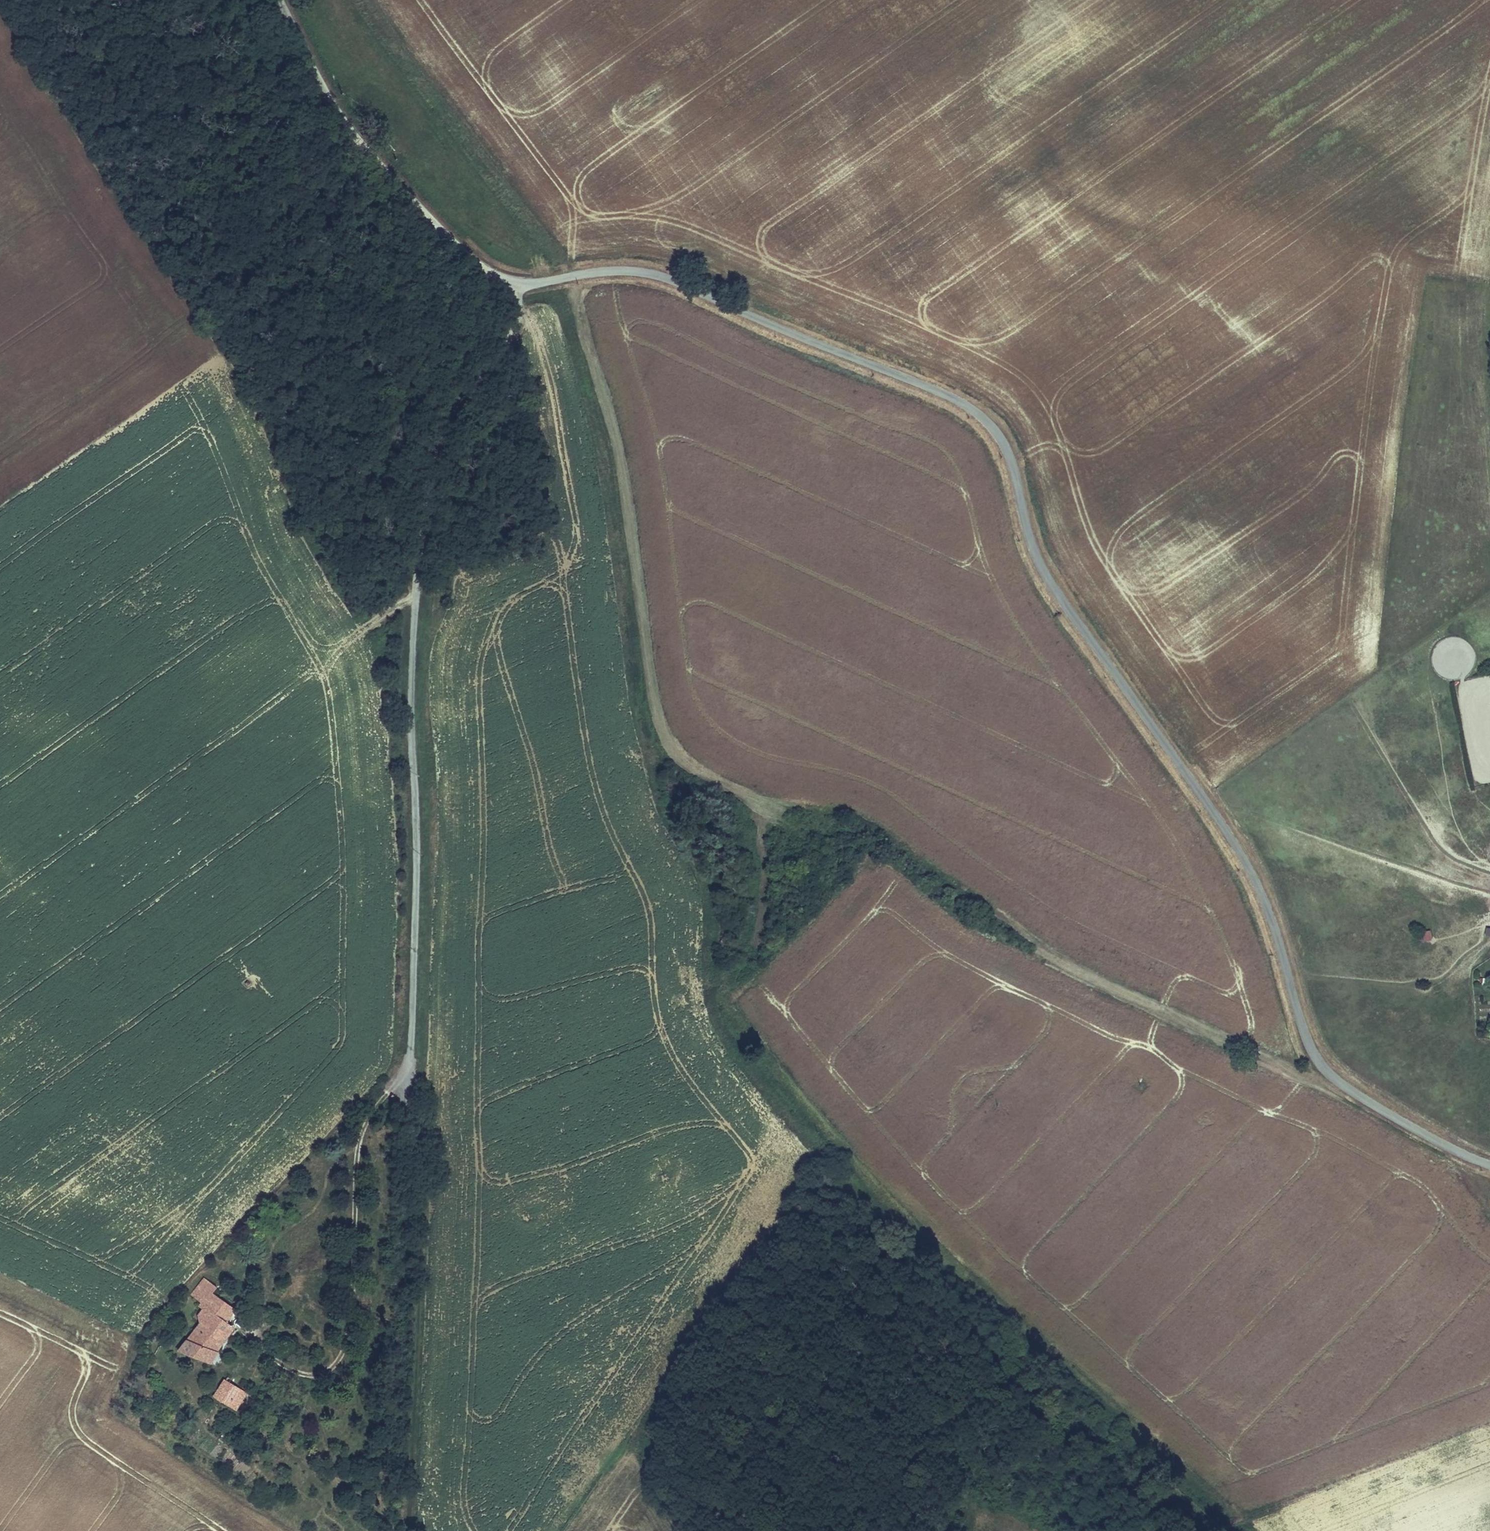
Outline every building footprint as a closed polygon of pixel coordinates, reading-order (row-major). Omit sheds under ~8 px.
[(1430,929),(1424,930),(1424,940),(1432,939),(1430,929)] [(211,1363),(220,1349),(236,1325),(229,1320),(237,1307),(213,1291),(218,1285),(204,1276),(190,1294),(199,1302),(198,1305),(201,1308),(198,1313),(200,1321),(187,1337),(176,1350),(211,1363)] [(222,1384),(213,1395),(222,1400),(234,1408),(243,1397),(222,1384)]
